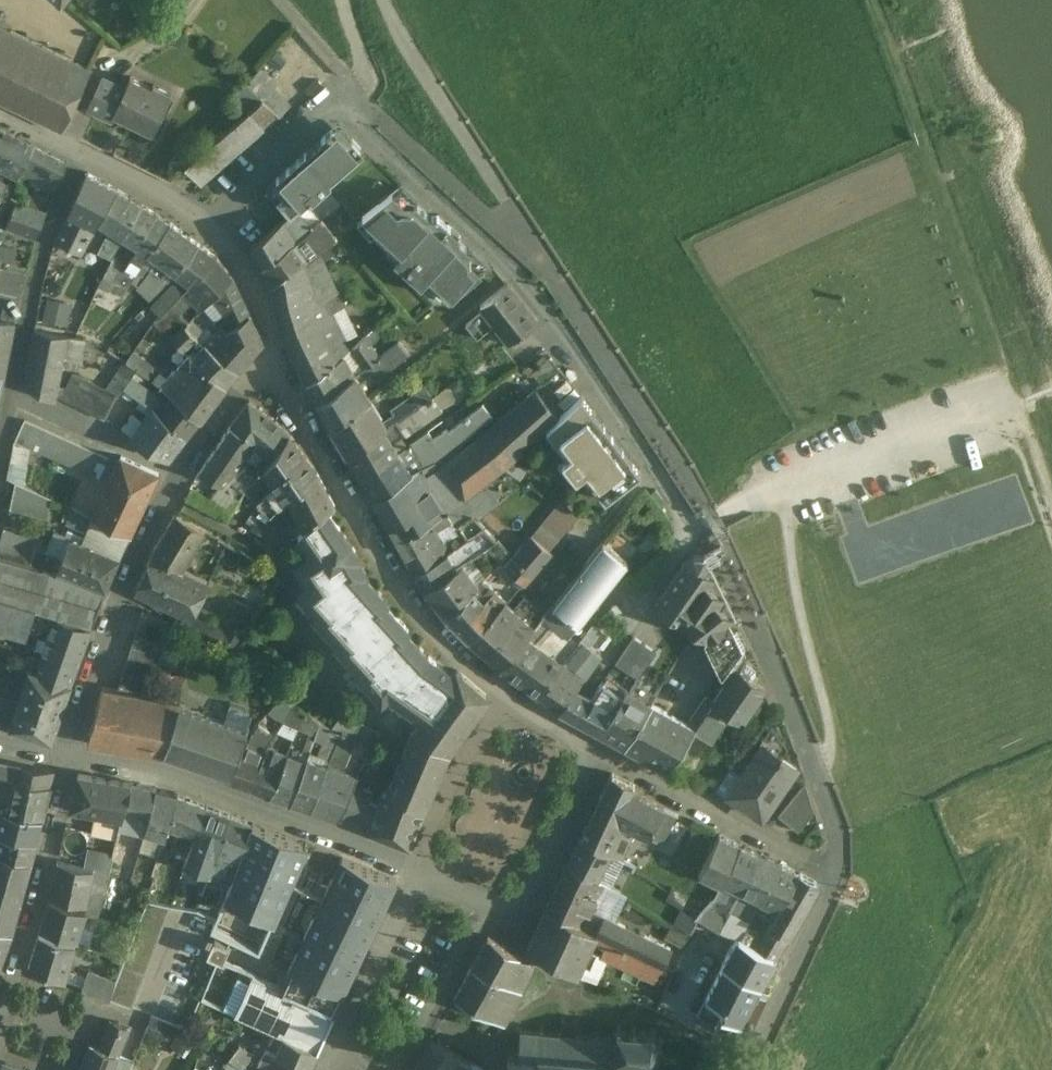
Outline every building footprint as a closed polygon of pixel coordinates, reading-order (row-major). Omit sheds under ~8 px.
[(0,25),(0,100),(61,130),(73,104),(90,69),(0,25)] [(275,85),(258,71),(246,85),(262,99),(273,87),(275,85)] [(152,86),(130,76),(125,87),(101,76),(87,104),(112,116),(114,114),(153,133),(172,92),(153,83),(152,86)] [(273,87),(262,99),(248,111),(263,129),(290,106),(273,87)] [(91,112),(73,104),(61,130),(78,138),(91,112)] [(248,111),(184,166),(200,184),(263,129),(248,111)] [(0,127),(0,168),(17,177),(18,175),(34,145),(0,127)] [(343,141),(333,140),(330,143),(326,143),(309,157),(308,156),(284,178),(292,187),(290,189),(301,201),(307,196),(310,199),(330,181),(328,178),(357,152),(345,140),(343,141)] [(67,161),(34,145),(18,175),(32,182),(32,180),(37,183),(34,188),(38,190),(40,187),(53,193),(67,161)] [(117,188),(86,172),(68,212),(95,225),(97,221),(117,188)] [(0,181),(0,195),(1,195),(7,197),(12,187),(0,181)] [(117,188),(97,221),(108,229),(110,230),(130,197),(117,188)] [(51,199),(32,192),(27,205),(46,211),(51,199)] [(455,244),(444,235),(451,227),(437,215),(432,216),(431,216),(415,202),(404,203),(393,192),(362,217),(377,230),(375,232),(399,253),(398,254),(398,258),(423,281),(426,277),(450,298),(478,275),(482,272),(470,262),(470,250),(458,240),(455,244)] [(326,193),(311,206),(321,219),(322,220),(338,207),(326,193)] [(0,198),(0,237),(5,226),(14,200),(7,197),(1,195),(0,198)] [(130,197),(110,230),(122,238),(142,204),(130,197)] [(15,201),(6,226),(5,226),(0,237),(0,238),(0,241),(30,251),(46,211),(27,205),(15,201)] [(142,204),(122,238),(128,242),(133,244),(157,214),(142,204)] [(321,219),(311,206),(306,211),(307,213),(316,223),(321,219)] [(290,215),(252,250),(261,267),(292,242),(292,244),(298,239),(305,233),(313,226),(304,216),(297,209),(290,215)] [(95,225),(68,212),(56,240),(64,244),(70,247),(81,253),(95,225)] [(316,223),(307,213),(304,216),(313,226),(316,223)] [(157,214),(133,244),(138,247),(147,253),(169,222),(157,214)] [(313,226),(305,233),(317,250),(327,244),(335,238),(322,220),(321,219),(316,223),(313,226)] [(169,222),(147,253),(151,256),(176,275),(199,244),(169,222)] [(110,230),(108,229),(97,252),(112,259),(118,245),(122,238),(110,230)] [(128,242),(122,238),(118,245),(124,249),(128,242)] [(292,242),(261,267),(272,286),(297,262),(308,255),(298,239),(292,244),(292,242)] [(199,244),(176,275),(190,285),(216,257),(199,244)] [(3,245),(0,257),(0,258),(0,259),(10,261),(13,247),(3,245)] [(147,253),(138,247),(127,266),(136,271),(147,253)] [(297,262),(272,286),(277,316),(282,334),(331,309),(328,301),(339,293),(339,292),(335,284),(319,250),(317,250),(309,256),(308,255),(297,262)] [(151,256),(147,253),(136,271),(141,274),(146,266),(145,265),(151,256)] [(176,275),(151,256),(145,265),(146,266),(169,283),(173,278),(176,275)] [(187,288),(183,292),(200,308),(204,305),(218,292),(232,278),(216,257),(190,285),(187,288)] [(118,269),(109,265),(103,275),(112,279),(118,269)] [(0,268),(0,290),(16,295),(19,282),(24,283),(26,274),(0,268)] [(133,276),(122,271),(115,280),(126,285),(127,286),(133,276)] [(112,279),(103,275),(102,279),(100,283),(121,294),(126,285),(115,280),(112,279)] [(190,285),(176,275),(173,278),(181,283),(187,288),(190,285)] [(250,314),(232,278),(218,292),(225,309),(233,326),(250,314)] [(175,283),(152,306),(161,314),(171,304),(183,292),(178,287),(175,283)] [(187,288),(181,283),(178,287),(183,292),(187,288)] [(510,288),(484,310),(495,324),(504,335),(509,342),(537,322),(510,288)] [(225,309),(218,292),(204,305),(214,318),(225,309)] [(339,293),(328,301),(331,309),(344,301),(340,292),(339,292),(339,293)] [(72,304),(48,298),(43,319),(67,325),(72,304)] [(178,311),(171,304),(161,314),(153,322),(170,337),(184,324),(188,320),(183,316),(178,311)] [(186,313),(181,308),(178,311),(183,316),(186,313)] [(331,309),(282,334),(306,382),(340,357),(350,349),(331,309)] [(484,310),(466,324),(478,338),(488,330),(495,324),(484,310)] [(233,326),(232,326),(226,332),(251,357),(263,343),(250,314),(233,326)] [(196,315),(185,325),(196,337),(207,325),(204,322),(196,315)] [(0,321),(0,375),(5,376),(15,324),(0,321)] [(185,325),(184,324),(170,337),(183,350),(196,337),(185,325)] [(495,324),(488,330),(496,341),(504,335),(495,324)] [(383,333),(376,325),(368,333),(372,343),(383,333)] [(226,332),(221,326),(204,344),(237,373),(251,357),(226,332)] [(68,336),(35,328),(31,350),(64,357),(68,336)] [(368,333),(350,349),(364,369),(365,368),(378,357),(372,343),(368,333)] [(378,357),(365,368),(369,372),(373,377),(378,378),(408,353),(398,341),(378,357)] [(132,351),(115,342),(110,351),(125,361),(132,351)] [(237,373),(204,344),(193,356),(202,364),(225,386),(237,373)] [(64,357),(31,350),(24,386),(55,401),(64,357)] [(167,377),(132,351),(125,361),(137,369),(159,385),(160,383),(161,384),(167,377)] [(189,353),(175,371),(172,369),(167,377),(161,384),(160,386),(172,394),(200,419),(225,386),(202,364),(193,356),(189,353)] [(340,357),(306,382),(316,402),(355,375),(340,357)] [(125,361),(106,389),(117,395),(119,396),(125,386),(132,377),(137,369),(125,361)] [(364,369),(356,374),(360,380),(369,372),(365,368),(364,369)] [(106,389),(72,373),(60,395),(105,417),(117,395),(106,389)] [(355,375),(316,402),(328,425),(370,400),(360,380),(356,374),(355,375)] [(150,391),(132,377),(125,386),(152,407),(158,412),(164,404),(150,392),(150,391)] [(424,385),(412,395),(420,406),(433,397),(424,385)] [(463,448),(438,467),(465,497),(471,492),(489,478),(512,460),(540,432),(558,416),(536,389),(500,419),(463,448)] [(164,404),(158,412),(186,437),(200,419),(172,394),(164,404)] [(370,400),(328,425),(347,455),(384,430),(387,428),(385,424),(374,406),(382,400),(376,395),(370,400)] [(412,395),(393,411),(396,416),(399,420),(414,410),(420,406),(412,395)] [(640,474),(582,398),(543,433),(574,472),(563,480),(577,498),(588,491),(600,510),(640,474)] [(274,419),(249,401),(231,426),(256,442),(253,445),(254,446),(261,453),(268,460),(288,433),(274,419)] [(483,405),(450,431),(460,443),(493,417),(483,405)] [(158,412),(152,407),(129,438),(169,460),(186,437),(158,412)] [(399,420),(397,422),(405,434),(408,435),(424,424),(414,410),(399,420)] [(396,416),(385,424),(387,428),(397,422),(399,420),(396,416)] [(108,457),(25,420),(16,441),(32,448),(99,478),(108,457)] [(387,428),(384,430),(392,442),(405,434),(397,422),(387,428)] [(231,426),(200,470),(211,478),(221,485),(240,464),(254,446),(253,445),(256,442),(231,426)] [(434,438),(428,431),(409,443),(423,467),(428,475),(438,467),(463,448),(463,447),(461,448),(458,444),(460,443),(447,429),(434,438)] [(384,430),(347,455),(360,477),(398,451),(392,442),(384,430)] [(316,471),(288,433),(268,460),(260,470),(262,470),(274,487),(284,502),(289,498),(290,497),(289,496),(316,471)] [(32,448),(16,441),(7,478),(23,485),(32,448)] [(409,443),(398,451),(411,472),(423,467),(409,443)] [(398,451),(360,477),(371,496),(411,472),(398,451)] [(261,453),(253,463),(260,470),(268,460),(261,453)] [(121,456),(91,516),(92,517),(130,534),(158,472),(121,456)] [(253,463),(249,460),(240,472),(252,482),(260,470),(253,463)] [(411,472),(371,496),(396,542),(431,521),(445,512),(447,510),(428,475),(423,467),(411,472)] [(465,497),(438,467),(428,475),(447,510),(465,497)] [(316,471),(289,496),(290,497),(289,498),(304,528),(305,528),(334,504),(316,471)] [(211,478),(201,493),(210,498),(221,485),(211,478)] [(507,496),(489,478),(471,492),(483,515),(486,513),(507,496)] [(51,498),(19,484),(14,509),(47,518),(51,498)] [(274,487),(257,503),(271,517),(272,516),(271,515),(284,502),(274,487)] [(201,493),(190,488),(185,497),(202,507),(210,498),(201,493)] [(447,510),(445,512),(450,520),(455,527),(458,525),(473,515),(477,519),(483,515),(471,492),(447,510)] [(561,501),(544,521),(561,535),(578,515),(561,501)] [(453,673),(429,657),(406,631),(408,629),(385,603),(387,601),(363,574),(366,571),(357,559),(360,558),(340,528),(328,510),(334,504),(305,528),(304,528),(305,529),(298,535),(311,554),(296,564),(312,587),(304,593),(317,613),(313,616),(337,642),(335,644),(358,670),(356,672),(381,701),(384,699),(417,723),(411,732),(386,791),(425,806),(448,752),(487,697),(456,669),(453,673)] [(205,528),(177,512),(152,554),(181,568),(182,567),(205,528)] [(252,512),(244,522),(251,528),(252,527),(251,527),(259,517),(252,512)] [(445,512),(431,521),(436,529),(450,520),(445,512)] [(515,538),(486,513),(483,515),(477,519),(484,527),(484,528),(496,540),(498,539),(506,547),(515,538)] [(473,515),(458,525),(463,530),(470,537),(484,528),(484,527),(477,519),(473,515)] [(130,534),(92,517),(82,543),(119,557),(130,534)] [(259,517),(251,527),(252,527),(261,533),(268,524),(259,517)] [(431,521),(396,542),(405,558),(415,574),(448,551),(464,541),(470,537),(463,530),(445,541),(442,536),(441,536),(436,529),(431,521)] [(470,537),(464,541),(474,557),(485,549),(487,547),(496,540),(484,528),(470,537)] [(3,529),(0,540),(0,555),(21,561),(25,547),(29,535),(3,529)] [(552,553),(531,535),(514,555),(534,574),(552,553)] [(82,543),(70,538),(60,562),(56,571),(63,573),(63,574),(105,591),(119,557),(82,543)] [(506,547),(498,539),(496,540),(487,547),(498,557),(491,564),(495,567),(510,551),(506,547)] [(602,541),(553,603),(578,624),(628,562),(602,541)] [(39,551),(25,547),(21,561),(34,565),(39,551)] [(53,556),(39,551),(34,565),(48,569),(52,559),(53,556)] [(448,551),(415,574),(425,592),(457,568),(448,551)] [(181,568),(152,554),(135,590),(185,614),(191,617),(192,616),(192,615),(192,616),(210,580),(209,579),(208,580),(182,567),(181,568)] [(35,608),(93,625),(105,591),(63,574),(63,573),(56,571),(48,569),(34,565),(21,561),(0,555),(0,598),(35,608)] [(534,574),(514,555),(504,566),(517,578),(524,584),(534,574)] [(703,555),(693,555),(689,561),(685,560),(654,604),(706,639),(722,627),(735,616),(710,565),(707,564),(703,555)] [(60,562),(52,559),(48,569),(56,571),(60,562)] [(457,568),(425,592),(446,619),(477,586),(478,585),(462,564),(457,568)] [(524,584),(517,578),(514,582),(521,588),(524,584)] [(477,586),(446,619),(468,641),(505,601),(489,586),(483,592),(477,586)] [(535,606),(524,596),(513,608),(524,618),(535,606)] [(0,598),(0,632),(26,640),(35,608),(0,598)] [(513,608),(505,601),(468,641),(500,667),(527,635),(534,627),(524,618),(513,608)] [(578,624),(553,603),(542,617),(551,624),(568,637),(568,636),(578,624)] [(169,620),(143,610),(134,637),(161,645),(169,620)] [(192,616),(191,617),(185,614),(179,625),(216,641),(222,629),(192,616)] [(763,672),(735,616),(722,627),(739,662),(736,667),(739,669),(743,663),(746,663),(755,669),(755,672),(751,678),(755,680),(761,673),(763,672)] [(40,659),(35,672),(70,685),(90,631),(55,618),(40,659)] [(568,637),(551,624),(537,642),(564,662),(566,659),(578,644),(568,636),(568,637)] [(592,627),(582,639),(588,643),(597,630),(592,627)] [(537,642),(527,635),(500,667),(538,695),(564,662),(537,642)] [(161,645),(134,637),(117,691),(145,696),(161,645)] [(656,652),(632,637),(614,663),(637,679),(656,652)] [(578,644),(566,659),(586,674),(601,653),(588,643),(582,639),(578,644)] [(40,659),(27,655),(22,668),(29,670),(35,672),(40,659)] [(586,674),(566,659),(564,662),(538,695),(560,711),(576,688),(586,674)] [(739,669),(736,667),(713,700),(712,701),(720,706),(741,722),(750,708),(758,697),(765,687),(755,680),(751,678),(755,672),(755,669),(746,663),(743,663),(739,669)] [(35,672),(29,670),(18,703),(10,728),(51,742),(70,685),(35,672)] [(592,698),(577,721),(599,732),(624,695),(602,682),(592,698)] [(117,691),(102,688),(87,744),(161,757),(163,751),(178,707),(180,702),(145,696),(117,691)] [(576,688),(560,711),(569,716),(577,721),(592,698),(584,693),(576,688)] [(624,695),(599,732),(624,747),(650,703),(627,691),(624,695)] [(294,704),(281,696),(269,711),(285,721),(294,704)] [(713,700),(707,696),(687,723),(695,728),(708,708),(712,701),(713,700)] [(0,697),(0,725),(10,728),(18,703),(0,697)] [(764,701),(758,697),(750,708),(756,712),(764,701)] [(720,706),(712,701),(708,708),(715,713),(720,706)] [(687,723),(650,703),(624,747),(666,770),(694,729),(695,728),(687,723)] [(305,712),(294,704),(285,721),(298,727),(305,712)] [(246,729),(178,707),(163,751),(230,774),(231,774),(245,746),(251,732),(246,731),(246,729)] [(715,713),(708,708),(695,728),(694,729),(711,741),(725,720),(715,713)] [(350,716),(343,711),(337,720),(344,725),(350,716)] [(320,722),(305,712),(298,727),(315,734),(320,722)] [(340,733),(320,722),(315,734),(314,739),(323,743),(334,747),(340,733)] [(258,724),(251,732),(245,746),(260,750),(271,733),(258,724)] [(348,735),(340,732),(340,733),(334,747),(329,760),(328,763),(338,767),(343,753),(347,754),(353,738),(348,735)] [(742,776),(729,795),(759,816),(769,802),(772,804),(796,769),(781,758),(787,749),(769,737),(756,755),(742,776)] [(292,743),(287,741),(283,752),(288,754),(288,753),(292,743)] [(334,747),(323,743),(317,756),(323,757),(329,760),(334,747)] [(260,750),(245,746),(231,774),(230,774),(228,780),(250,788),(246,786),(266,752),(260,750)] [(266,752),(246,786),(250,788),(271,795),(288,754),(283,752),(269,747),(266,752)] [(745,748),(731,768),(742,776),(756,755),(745,748)] [(306,760),(288,753),(288,754),(271,795),(290,802),(306,760)] [(544,781),(541,756),(511,759),(514,785),(544,781)] [(329,760),(323,757),(321,763),(327,765),(328,763),(329,760)] [(321,763),(307,758),(306,760),(290,802),(310,810),(327,765),(321,763)] [(2,760),(0,768),(0,776),(12,779),(50,787),(54,771),(2,760)] [(338,767),(328,763),(327,765),(310,810),(337,819),(353,784),(357,775),(338,767)] [(131,783),(78,774),(69,811),(120,820),(122,811),(124,811),(131,783)] [(640,788),(612,774),(595,808),(618,820),(617,822),(635,831),(648,838),(649,837),(663,808),(664,807),(637,794),(640,788)] [(50,787),(12,779),(5,808),(42,819),(50,787)] [(805,782),(778,815),(798,831),(814,812),(805,782)] [(156,789),(131,783),(124,811),(122,811),(120,820),(119,827),(138,831),(144,833),(156,789)] [(373,792),(353,784),(337,819),(369,831),(378,805),(369,801),(373,792)] [(177,795),(156,789),(144,833),(159,836),(165,838),(168,826),(177,795)] [(386,791),(384,790),(378,805),(369,831),(410,846),(425,806),(386,791)] [(206,806),(177,795),(168,826),(180,831),(177,841),(171,860),(184,865),(206,806)] [(206,806),(184,865),(198,869),(190,889),(202,894),(210,872),(230,815),(206,806)] [(1,807),(0,811),(0,834),(36,842),(42,819),(5,808),(1,807)] [(618,820),(595,808),(581,837),(612,854),(620,858),(622,859),(635,831),(617,822),(618,820)] [(676,815),(663,808),(649,837),(663,844),(676,815)] [(210,872),(209,875),(231,883),(234,876),(252,824),(230,815),(210,872)] [(252,824),(234,876),(231,883),(210,930),(231,940),(259,952),(295,871),(307,845),(252,824)] [(138,831),(119,827),(114,853),(122,855),(127,856),(133,857),(138,831)] [(31,864),(36,842),(0,834),(0,856),(31,864)] [(740,845),(719,835),(699,875),(721,885),(722,883),(740,845)] [(612,854),(581,837),(567,864),(598,880),(612,854)] [(177,841),(165,838),(163,844),(159,855),(159,856),(171,860),(177,841)] [(157,841),(154,841),(150,852),(159,855),(163,844),(157,841)] [(740,845),(722,883),(732,887),(741,892),(760,855),(740,845)] [(150,852),(145,851),(139,872),(152,876),(159,856),(159,855),(150,852)] [(760,855),(741,892),(761,901),(780,864),(760,855)] [(0,856),(0,897),(20,903),(31,864),(0,856)] [(396,880),(342,857),(328,887),(294,960),(281,987),(334,1011),(396,880)] [(622,859),(620,858),(613,871),(628,879),(636,866),(622,859)] [(94,868),(58,860),(50,896),(85,904),(86,904),(89,889),(94,868)] [(567,864),(544,909),(545,910),(584,928),(594,908),(600,894),(605,884),(598,880),(567,864)] [(761,901),(760,902),(777,911),(799,873),(780,864),(761,901)] [(328,887),(295,871),(262,945),(294,960),(328,887)] [(773,918),(769,924),(789,934),(818,882),(799,873),(777,911),(773,918)] [(626,883),(616,877),(610,887),(619,893),(626,883)] [(732,887),(722,883),(721,885),(716,898),(725,902),(732,887)] [(610,887),(605,884),(600,894),(615,902),(618,897),(620,893),(619,893),(610,887)] [(95,890),(89,889),(86,904),(85,904),(84,911),(86,911),(98,915),(105,891),(96,889),(95,890)] [(761,901),(741,892),(730,912),(750,921),(758,906),(760,902),(761,901)] [(0,897),(0,929),(12,932),(20,903),(0,897)] [(84,911),(49,899),(40,929),(77,940),(83,922),(86,911),(84,911)] [(765,910),(758,906),(750,921),(747,927),(762,938),(762,937),(769,924),(773,918),(763,914),(765,910)] [(602,912),(594,908),(584,928),(595,933),(604,916),(601,915),(602,912)] [(723,925),(707,908),(697,919),(697,920),(713,928),(720,932),(723,925)] [(584,928),(545,910),(525,950),(578,976),(583,964),(589,950),(593,940),(596,933),(595,933),(584,928)] [(98,915),(86,911),(83,922),(97,928),(102,917),(98,915)] [(670,948),(604,916),(595,933),(596,933),(608,939),(629,949),(661,965),(662,964),(670,948)] [(117,924),(102,917),(97,928),(113,934),(117,924)] [(713,928),(697,920),(686,942),(702,951),(713,928)] [(789,934),(769,924),(762,937),(781,947),(789,934)] [(762,938),(747,927),(739,941),(774,959),(781,947),(762,937),(762,938)] [(1,960),(12,932),(0,929),(0,960),(1,960)] [(76,945),(39,933),(28,966),(65,981),(76,945)] [(608,939),(596,933),(593,940),(605,946),(608,939)] [(526,960),(487,937),(471,967),(496,981),(496,982),(521,994),(533,968),(526,960)] [(259,952),(231,940),(229,945),(214,938),(207,953),(217,958),(217,957),(250,971),(259,952)] [(629,949),(608,939),(605,946),(601,956),(654,981),(661,965),(629,949)] [(739,941),(736,940),(723,962),(723,963),(760,982),(774,959),(739,941)] [(294,960),(262,945),(259,952),(250,971),(250,973),(281,987),(294,960)] [(596,953),(589,950),(583,964),(590,967),(596,953)] [(124,960),(113,956),(110,963),(108,968),(104,977),(116,981),(124,960)] [(281,987),(250,973),(250,971),(217,957),(217,958),(200,1000),(284,1036),(317,1050),(334,1011),(281,987)] [(781,963),(774,959),(760,982),(768,987),(781,963)] [(760,982),(723,963),(697,1013),(734,1033),(760,982)] [(521,994),(496,982),(496,981),(471,967),(454,999),(504,1026),(521,994)] [(104,977),(88,971),(86,977),(82,987),(109,998),(116,981),(104,977)] [(77,975),(73,984),(82,987),(86,977),(77,975)] [(175,1024),(152,1015),(146,1030),(169,1039),(175,1024)] [(579,1035),(579,1031),(577,1031),(577,1020),(561,1019),(560,1030),(558,1029),(557,1033),(542,1032),(542,1028),(540,1028),(540,1032),(521,1031),(519,1028),(517,1030),(520,1033),(519,1050),(514,1050),(514,1053),(507,1053),(506,1069),(655,1069),(650,1062),(654,1055),(658,1057),(659,1054),(655,1053),(657,1044),(661,1042),(661,1040),(656,1041),(652,1035),(654,1032),(652,1030),(650,1033),(635,1031),(635,1027),(633,1027),(632,1031),(620,1030),(619,1026),(617,1026),(617,1037),(598,1036),(599,1032),(596,1032),(596,1036),(579,1035)] [(129,1028),(110,1020),(99,1047),(118,1055),(129,1028)] [(264,1049),(258,1063),(268,1068),(266,1069),(308,1069),(317,1051),(284,1036),(274,1054),(264,1049)] [(431,1040),(420,1058),(440,1069),(467,1069),(471,1061),(431,1040)] [(90,1044),(79,1069),(112,1069),(118,1055),(99,1047),(90,1044)] [(228,1058),(230,1060),(240,1069),(242,1069),(253,1055),(239,1044),(228,1058)] [(198,1057),(194,1069),(195,1069),(200,1069),(205,1062),(198,1057)] [(420,1058),(413,1069),(440,1069),(420,1058)] [(230,1060),(224,1066),(229,1069),(239,1069),(240,1069),(230,1060)] [(3,1061),(0,1068),(0,1069),(25,1069),(3,1061)]
